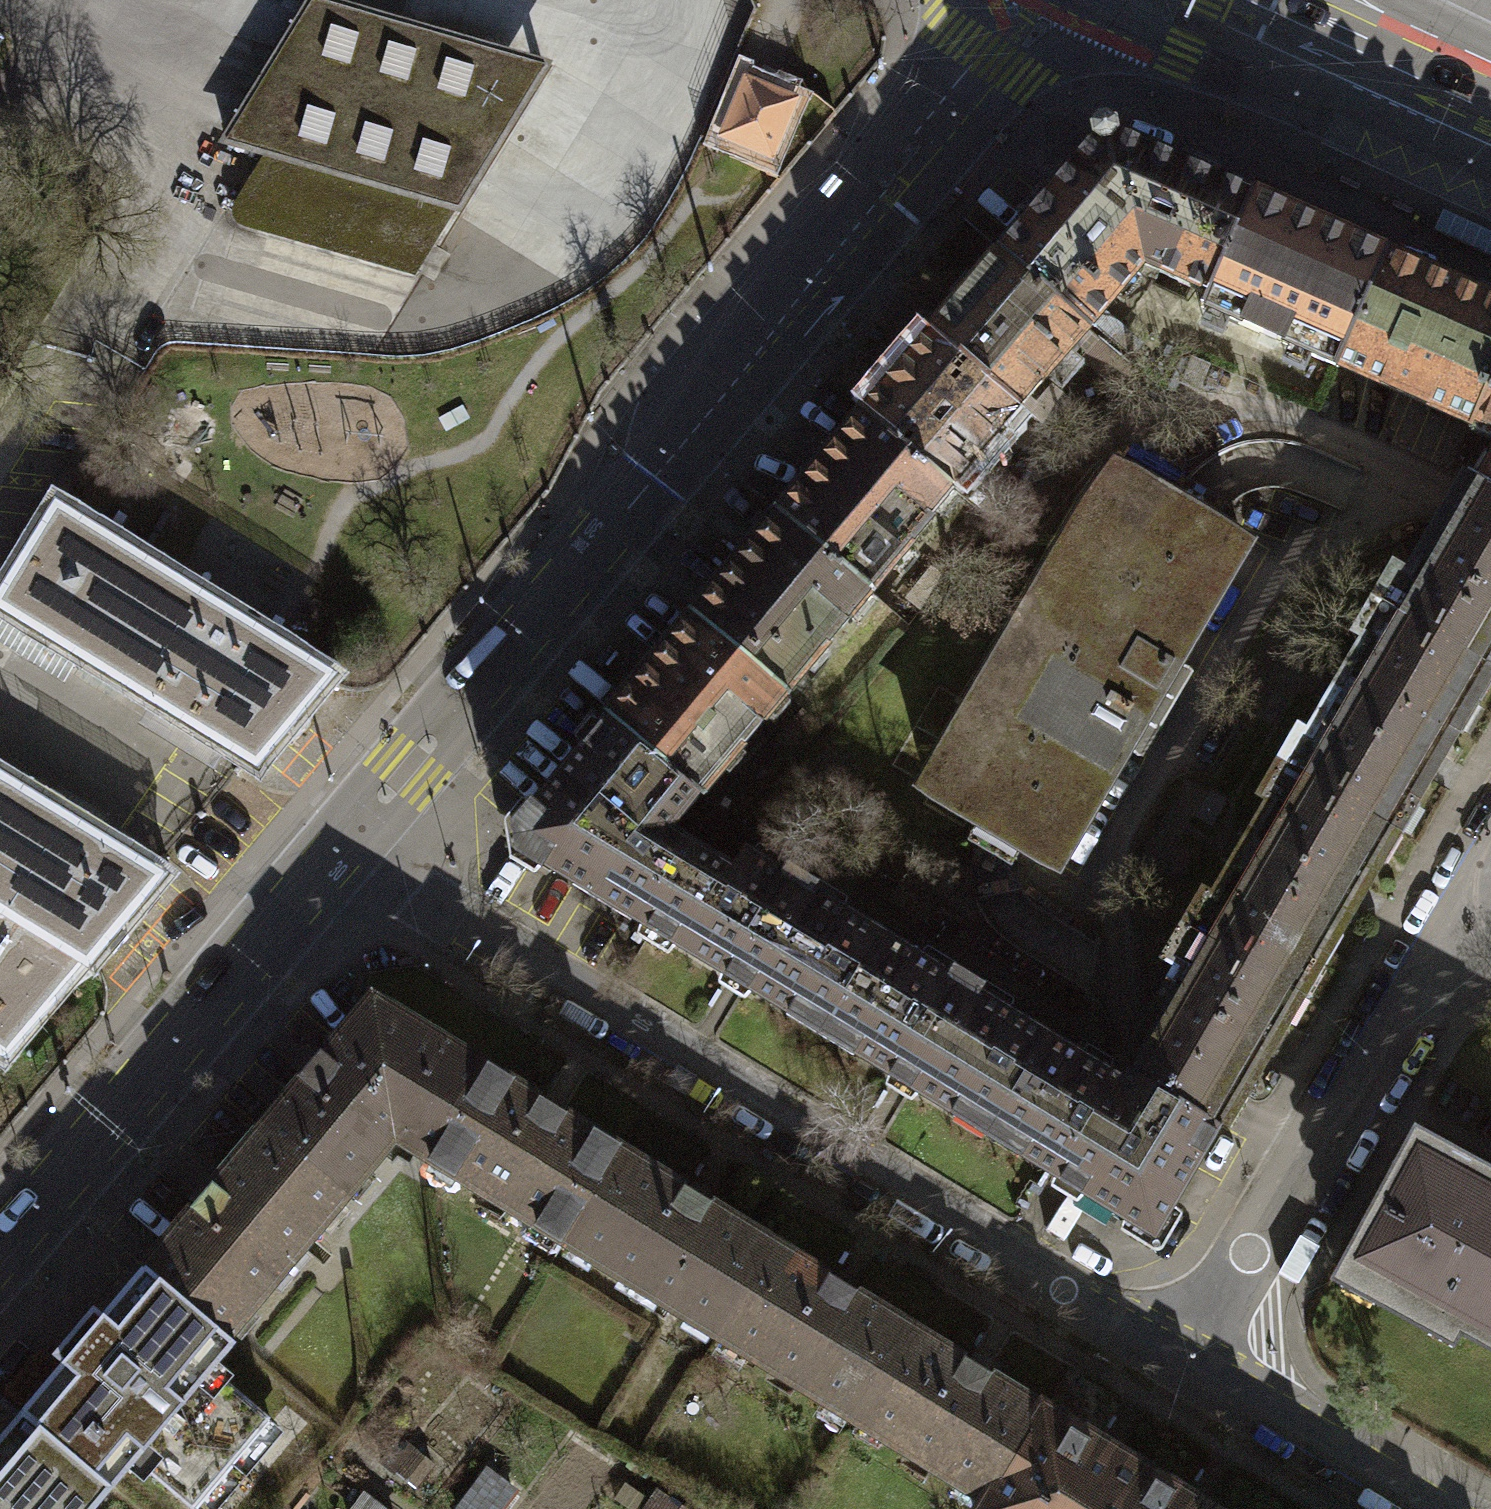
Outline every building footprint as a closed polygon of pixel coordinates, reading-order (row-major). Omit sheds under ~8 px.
[(340,0),(303,0),(214,144),(266,158),(460,212),(556,64),(340,0)] [(789,97),(745,82),(725,138),(769,154),(789,97)] [(1104,130),(1000,253),(1080,327),(1133,264),(1199,293),(1243,195),(1104,130)] [(460,212),(266,158),(242,183),(257,187),(424,235),(436,239),(460,212)] [(424,235),(257,187),(239,217),(410,268),(424,235)] [(1377,254),(1243,195),(1199,293),(1194,305),(1328,365),(1377,254)] [(1000,253),(931,333),(1011,407),(1080,327),(1000,253)] [(1377,254),(1328,365),(1462,424),(1490,359),(1490,304),(1377,254)] [(931,333),(863,413),(943,487),(1011,407),(931,333)] [(1462,424),(1465,425),(1471,423),(1490,432),(1490,359),(1462,424)] [(863,413),(779,514),(862,591),(924,518),(920,515),(943,487),(863,413)] [(1473,478),(1464,473),(1462,475),(1490,492),(1490,448),(1473,478)] [(1164,501),(1108,470),(1080,507),(918,785),(1016,845),(1037,857),(1047,861),(1234,543),(1164,501)] [(1462,475),(1441,511),(1402,578),(1387,570),(1369,601),(1478,665),(1490,644),(1490,492),(1462,475)] [(0,595),(0,606),(247,761),(323,682),(56,506),(0,595)] [(779,514),(693,615),(776,692),(862,591),(779,514)] [(1383,828),(1478,665),(1369,601),(1350,633),(1361,639),(1303,739),(1292,733),(1273,764),(1284,771),(1383,828)] [(693,615),(609,717),(691,793),(776,692),(693,615)] [(521,850),(631,922),(680,841),(660,829),(691,793),(609,717),(517,823),(521,850)] [(1287,990),(1383,828),(1284,771),(1273,764),(1255,796),(1266,802),(1208,901),(1197,895),(1178,927),(1189,933),(1287,990)] [(151,879),(0,787),(0,1041),(151,879)] [(784,1003),(816,1022),(872,931),(803,889),(806,884),(779,867),(775,872),(743,853),(735,854),(726,869),(680,841),(631,922),(779,1012),(784,1003)] [(1122,1071),(1210,1122),(1238,1075),(1287,990),(1189,933),(1178,927),(1160,959),(1175,968),(1144,1020),(1118,1069),(1122,1071)] [(872,931),(816,1022),(849,1043),(844,1051),(945,1113),(950,1104),(983,1124),(1039,1033),(970,991),(973,985),(946,968),(942,974),(872,931)] [(485,1063),(371,994),(258,1126),(259,1128),(345,1200),(346,1201),(395,1142),(426,1161),(426,1159),(484,1065),(485,1063)] [(1212,1123),(1210,1122),(1122,1071),(1117,1081),(1039,1033),(983,1124),(1016,1144),(1010,1153),(1146,1236),(1212,1123)] [(426,1159),(563,1243),(621,1148),(484,1065),(426,1159)] [(228,1338),(345,1200),(259,1128),(142,1266),(228,1338)] [(1410,1140),(1337,1275),(1427,1324),(1438,1303),(1458,1313),(1453,1323),(1490,1344),(1490,1184),(1410,1140)] [(563,1243),(716,1336),(774,1242),(621,1148),(563,1243)] [(716,1336),(853,1420),(911,1325),(774,1242),(716,1336)] [(235,1344),(228,1338),(142,1266),(102,1314),(93,1307),(52,1355),(61,1363),(21,1411),(113,1488),(235,1344)] [(1045,1407),(911,1325),(853,1420),(987,1501),(1045,1407)] [(1153,1473),(1045,1407),(987,1501),(983,1508),(1130,1508),(1153,1473)] [(21,1411),(0,1435),(0,1508),(95,1508),(113,1488),(21,1411)] [(1153,1473),(1130,1508),(1212,1508),(1153,1473)]
